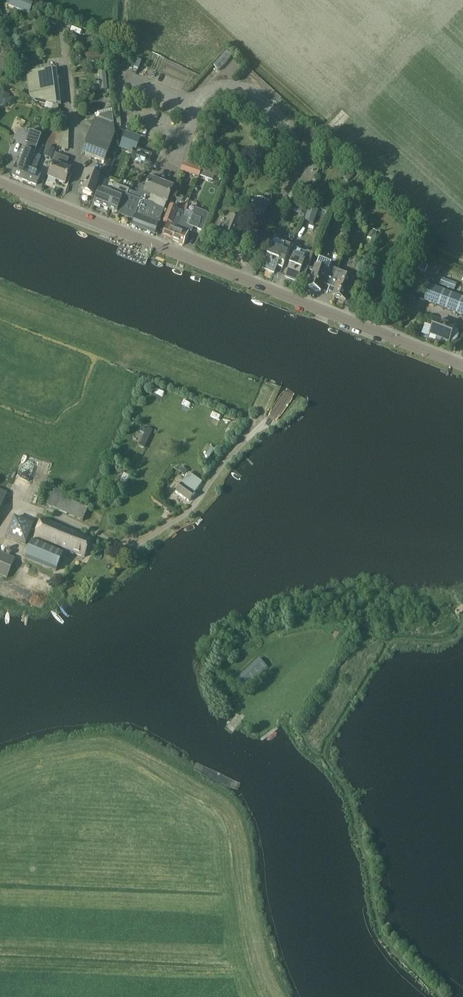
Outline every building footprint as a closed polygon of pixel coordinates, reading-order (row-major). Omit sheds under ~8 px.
[(24,0),(9,0),(6,8),(29,17),(34,4),(24,0)] [(47,15),(44,20),(56,25),(58,20),(47,15)] [(95,34),(70,25),(67,32),(72,34),(71,37),(78,40),(80,37),(92,42),(95,34)] [(13,52),(19,71),(26,68),(25,64),(29,62),(27,55),(23,56),(20,50),(17,50),(13,52)] [(85,54),(85,62),(98,62),(99,66),(105,66),(104,62),(106,62),(105,53),(85,54)] [(181,72),(181,73),(180,77),(191,80),(194,71),(183,66),(181,72)] [(27,73),(30,99),(62,108),(61,102),(57,69),(27,73)] [(105,72),(98,73),(100,91),(107,90),(105,72)] [(86,141),(87,141),(82,155),(102,162),(107,149),(106,149),(110,137),(121,141),(120,144),(136,150),(141,137),(128,132),(128,122),(121,123),(120,117),(111,117),(111,116),(96,117),(86,141)] [(68,151),(69,130),(65,128),(58,144),(57,147),(68,151)] [(17,163),(17,164),(12,176),(23,180),(34,154),(37,147),(41,136),(30,131),(25,143),(27,143),(24,150),(22,149),(17,163)] [(51,158),(54,150),(48,147),(45,155),(51,158)] [(69,159),(54,153),(54,156),(51,163),(54,164),(48,179),(65,185),(71,171),(65,169),(69,159)] [(35,171),(41,156),(34,154),(23,180),(24,181),(36,185),(37,185),(39,179),(41,173),(35,171)] [(322,167),(320,165),(313,160),(291,193),(298,199),(310,182),(315,186),(321,178),(316,174),(319,169),(320,170),(322,167)] [(199,177),(201,169),(184,163),(181,171),(199,177)] [(203,168),(201,176),(214,179),(216,171),(203,168)] [(78,181),(79,182),(86,184),(82,195),(92,199),(100,179),(82,172),(78,181)] [(160,220),(173,188),(150,178),(146,189),(140,186),(137,194),(129,191),(119,214),(119,215),(133,220),(134,221),(132,225),(155,234),(161,221),(160,220)] [(115,195),(116,196),(120,187),(115,185),(111,193),(100,189),(94,204),(109,210),(115,195)] [(119,214),(129,191),(120,187),(116,196),(115,195),(109,210),(119,214)] [(256,198),(248,216),(262,222),(269,204),(256,198)] [(309,206),(306,219),(315,222),(318,208),(309,206)] [(173,241),(183,215),(181,214),(182,211),(177,209),(172,223),(167,221),(161,236),(173,240),(173,241)] [(203,230),(209,215),(195,209),(193,214),(186,211),(184,215),(183,215),(173,241),(184,245),(189,231),(192,232),(194,227),(203,230)] [(229,215),(221,235),(235,241),(244,221),(229,215)] [(290,247),(284,245),(273,241),(271,247),(272,247),(263,270),(273,274),(279,258),(285,260),(290,247)] [(307,269),(313,256),(306,253),(304,260),(293,256),(285,278),(296,282),(301,267),(307,269)] [(332,282),(336,271),(329,269),(331,264),(320,259),(318,264),(308,287),(321,292),(326,280),(332,282)] [(355,279),(336,271),(332,282),(339,285),(334,298),(345,302),(355,279)] [(456,284),(442,279),(440,285),(454,291),(456,284)] [(451,295),(430,287),(425,302),(462,317),(462,314),(462,300),(451,295)] [(428,335),(436,339),(436,341),(440,342),(441,340),(449,343),(449,342),(452,343),(454,342),(456,341),(458,337),(457,334),(456,332),(453,331),(454,330),(434,322),(428,335)] [(144,448),(153,431),(148,428),(146,430),(146,432),(144,434),(139,446),(144,448)] [(177,471),(184,476),(187,471),(181,466),(177,471)] [(195,493),(195,492),(202,483),(189,473),(176,492),(189,502),(195,493)] [(125,474),(117,489),(122,492),(130,476),(125,474)] [(55,489),(55,490),(47,506),(82,522),(88,509),(63,497),(64,493),(55,489)] [(26,544),(34,525),(14,517),(7,536),(26,544)] [(34,538),(84,559),(92,540),(42,519),(34,538)] [(25,559),(55,571),(56,572),(65,553),(34,540),(25,559)] [(7,579),(15,559),(0,552),(0,576),(7,579)] [(247,691),(259,680),(256,677),(267,667),(259,659),(237,680),(247,691)]
